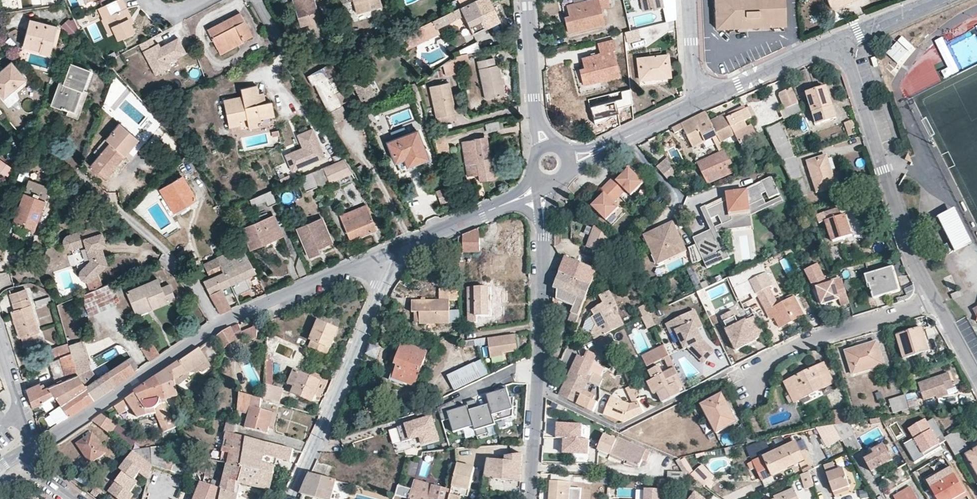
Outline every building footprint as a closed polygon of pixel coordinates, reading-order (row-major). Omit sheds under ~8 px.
[(124,0),(119,0),(99,9),(104,19),(107,17),(114,34),(118,41),(135,34),(132,26),(129,21),(132,19),(124,0)] [(302,27),(318,20),(313,0),(290,0),(302,27)] [(354,1),(357,13),(381,6),(379,0),(353,0),(354,1)] [(432,21),(436,29),(437,28),(463,16),(472,34),(488,26),(475,0),(473,0),(460,7),(454,10),(432,21)] [(454,10),(460,7),(458,0),(456,0),(451,2),(454,10)] [(488,26),(499,21),(489,0),(475,0),(488,26)] [(568,16),(569,22),(565,23),(567,33),(602,24),(598,9),(608,6),(606,0),(586,0),(566,5),(568,16)] [(641,11),(648,9),(647,0),(638,0),(641,11)] [(648,9),(661,7),(660,0),(647,0),(648,9)] [(665,20),(677,20),(676,0),(664,0),(665,20)] [(715,29),(753,27),(753,20),(759,20),(759,30),(765,30),(766,20),(770,20),(770,25),(784,25),(784,0),(715,0),(715,29)] [(831,8),(851,0),(828,0),(831,8)] [(236,15),(207,30),(220,54),(249,38),(236,15)] [(107,17),(104,19),(102,20),(109,36),(114,34),(107,17)] [(69,21),(68,20),(62,26),(72,37),(79,31),(73,19),(69,21)] [(29,21),(23,44),(39,48),(39,51),(50,54),(52,45),(56,28),(29,21)] [(432,21),(401,35),(406,50),(439,34),(437,28),(436,29),(432,21)] [(60,29),(56,28),(52,45),(56,46),(60,29)] [(636,29),(624,32),(627,42),(639,39),(636,29)] [(340,31),(328,35),(330,42),(342,38),(340,31)] [(887,53),(901,65),(916,48),(902,36),(887,53)] [(155,46),(151,38),(138,45),(155,76),(170,68),(168,63),(186,54),(177,38),(160,47),(158,44),(155,46)] [(581,58),(583,68),(584,73),(580,75),(582,85),(617,76),(611,50),(614,49),(612,39),(597,43),(599,53),(581,58)] [(458,55),(454,58),(456,69),(468,66),(466,54),(458,55)] [(636,58),(638,76),(657,74),(657,77),(669,76),(667,55),(636,58)] [(454,58),(443,67),(446,77),(457,73),(456,69),(454,58)] [(494,58),(478,61),(485,99),(503,95),(494,58)] [(7,72),(13,66),(10,62),(4,68),(7,72)] [(73,113),(81,90),(88,72),(71,65),(64,83),(60,82),(53,102),(63,106),(62,108),(67,110),(73,113)] [(13,66),(7,72),(4,68),(0,71),(0,94),(10,106),(19,98),(12,91),(25,80),(13,66)] [(324,67),(307,77),(312,86),(315,85),(321,100),(329,113),(343,106),(335,93),(343,88),(337,74),(330,79),(324,67)] [(366,80),(355,85),(361,99),(373,94),(366,80)] [(448,83),(430,88),(437,117),(455,112),(448,83)] [(241,96),(223,101),(230,126),(241,124),(239,118),(270,112),(269,101),(258,102),(256,85),(240,89),(241,96)] [(826,86),(806,93),(817,122),(836,116),(826,86)] [(791,88),(778,94),(786,108),(798,102),(791,88)] [(87,92),(81,90),(73,113),(67,110),(66,115),(77,119),(87,92)] [(633,105),(630,90),(589,99),(594,119),(618,114),(617,108),(633,105)] [(786,118),(802,113),(799,105),(784,109),(786,118)] [(119,119),(124,114),(115,107),(111,112),(119,119)] [(723,116),(710,124),(719,141),(736,133),(742,144),(756,135),(750,124),(745,128),(743,121),(751,118),(747,109),(727,120),(723,116)] [(704,111),(672,127),(674,134),(683,131),(693,148),(712,139),(719,154),(724,151),(719,141),(710,124),(704,111)] [(498,121),(485,125),(488,133),(499,130),(498,121)] [(852,121),(845,124),(849,135),(856,132),(852,121)] [(788,142),(781,122),(766,129),(776,148),(788,142)] [(28,139),(32,128),(28,123),(17,131),(26,142),(27,139),(28,139)] [(138,140),(119,123),(104,140),(101,137),(94,145),(91,143),(90,145),(100,153),(89,166),(105,179),(138,140)] [(312,128),(296,135),(302,148),(285,155),(292,170),(325,157),(312,128)] [(418,129),(385,141),(394,165),(401,161),(405,168),(418,164),(415,156),(426,151),(418,129)] [(447,135),(432,139),(436,151),(451,145),(447,135)] [(484,138),(462,141),(469,176),(490,171),(484,138)] [(788,142),(776,148),(782,161),(794,157),(788,142)] [(699,164),(708,183),(734,170),(724,151),(719,154),(699,164)] [(680,170),(668,156),(656,166),(666,177),(680,170)] [(782,161),(791,181),(795,180),(800,196),(807,194),(795,156),(794,157),(782,161)] [(826,157),(807,160),(818,191),(835,186),(826,157)] [(8,176),(13,169),(0,159),(0,170),(8,176)] [(329,165),(312,173),(318,187),(336,179),(329,165)] [(605,198),(594,208),(607,221),(621,209),(616,200),(626,191),(634,197),(645,184),(631,171),(620,184),(611,176),(598,190),(605,198)] [(312,173),(299,178),(306,191),(318,187),(312,173)] [(159,190),(164,198),(172,210),(184,203),(187,208),(197,202),(182,176),(159,190)] [(732,221),(732,223),(750,221),(749,216),(748,212),(766,204),(761,194),(766,192),(769,198),(779,194),(771,176),(761,181),(762,184),(746,191),(737,193),(728,195),(729,196),(729,200),(707,211),(711,220),(719,216),(722,225),(723,225),(732,221)] [(49,187),(28,180),(9,231),(30,239),(49,187)] [(761,181),(737,193),(746,191),(762,184),(761,181)] [(944,182),(922,192),(970,290),(976,287),(976,248),(944,182)] [(270,192),(253,198),(256,205),(265,201),(268,206),(276,201),(270,192)] [(729,200),(729,196),(700,209),(710,230),(721,252),(703,261),(707,269),(729,258),(717,231),(715,228),(711,220),(707,211),(729,200)] [(766,204),(748,212),(749,216),(783,200),(781,197),(766,204)] [(172,210),(164,198),(160,201),(170,218),(187,208),(184,203),(172,210)] [(826,221),(832,242),(850,235),(846,215),(841,215),(839,207),(817,215),(819,223),(826,221)] [(343,221),(350,239),(374,229),(368,211),(343,221)] [(272,215),(242,228),(250,248),(280,233),(272,215)] [(318,217),(296,227),(310,256),(331,246),(318,217)] [(750,221),(732,223),(732,221),(723,225),(722,225),(715,228),(717,231),(750,227),(750,221)] [(672,222),(662,226),(676,231),(672,222)] [(104,245),(98,226),(66,236),(64,238),(64,240),(64,245),(67,248),(71,250),(79,273),(79,276),(81,279),(83,281),(85,281),(87,281),(89,280),(91,280),(106,265),(100,246),(104,245)] [(595,226),(587,248),(602,253),(608,236),(595,226)] [(676,231),(662,226),(642,235),(651,254),(656,252),(664,254),(666,260),(685,251),(676,231)] [(459,237),(459,252),(479,252),(479,228),(459,237)] [(695,243),(702,258),(703,261),(721,252),(710,230),(692,238),(695,243)] [(630,236),(618,247),(623,255),(635,242),(630,236)] [(693,263),(702,258),(695,243),(688,246),(691,252),(691,257),(693,263)] [(221,272),(247,260),(240,247),(217,258),(221,272)] [(656,252),(651,254),(656,265),(666,260),(664,254),(656,252)] [(594,269),(564,256),(558,271),(588,283),(594,269)] [(221,272),(228,285),(253,273),(247,260),(221,272)] [(755,290),(757,293),(769,287),(772,285),(761,262),(730,277),(740,298),(755,290)] [(817,263),(805,269),(814,287),(818,287),(822,303),(839,299),(841,305),(850,303),(842,280),(829,284),(817,263)] [(865,277),(872,298),(898,289),(891,268),(865,277)] [(558,271),(554,298),(572,307),(566,321),(574,325),(588,283),(558,271)] [(221,315),(229,308),(218,290),(228,285),(221,272),(204,283),(221,315)] [(85,281),(83,281),(87,292),(95,289),(91,280),(89,280),(87,281),(85,281)] [(126,293),(134,312),(150,305),(152,309),(175,299),(169,285),(161,288),(157,280),(126,293)] [(87,292),(80,296),(89,318),(116,306),(107,284),(95,289),(87,292)] [(772,285),(769,287),(773,296),(780,292),(775,284),(772,285)] [(489,287),(466,287),(468,322),(475,323),(476,317),(489,317),(489,287)] [(773,296),(769,287),(757,293),(763,306),(768,304),(771,310),(780,327),(804,314),(795,296),(778,305),(773,296)] [(959,287),(949,293),(952,298),(962,293),(959,287)] [(458,288),(439,288),(440,300),(411,301),(411,312),(420,313),(420,323),(458,322),(458,288)] [(10,295),(12,303),(27,298),(25,291),(10,295)] [(49,297),(35,301),(36,306),(50,302),(49,297)] [(27,298),(12,303),(14,310),(11,311),(19,338),(21,338),(37,332),(39,332),(27,298)] [(822,303),(823,312),(841,305),(839,299),(822,303)] [(150,305),(134,312),(136,316),(152,309),(150,305)] [(605,334),(623,325),(618,316),(614,316),(611,308),(607,309),(605,305),(593,310),(595,315),(592,316),(597,328),(591,333),(594,339),(605,334)] [(625,323),(630,321),(624,307),(619,309),(625,323)] [(699,321),(695,310),(674,320),(678,330),(675,331),(683,349),(687,348),(701,364),(713,353),(702,340),(697,330),(694,323),(699,321)] [(720,316),(723,320),(734,315),(731,310),(720,316)] [(260,322),(261,314),(255,317),(253,327),(242,332),(238,324),(231,327),(236,340),(237,340),(249,335),(251,339),(257,337),(259,323),(260,322)] [(754,339),(764,334),(754,314),(737,322),(734,315),(723,320),(726,328),(725,329),(735,349),(746,343),(744,339),(752,335),(754,339)] [(649,315),(641,317),(647,329),(654,326),(649,315)] [(675,331),(678,330),(674,320),(665,323),(670,334),(675,331)] [(702,328),(699,321),(694,323),(697,330),(702,328)] [(308,349),(326,357),(330,348),(338,330),(319,322),(311,340),(312,340),(308,349)] [(224,348),(236,340),(231,327),(230,327),(216,337),(224,348)] [(920,328),(898,336),(906,357),(927,349),(920,328)] [(37,332),(21,338),(23,347),(40,341),(37,332)] [(609,343),(605,334),(594,339),(599,349),(609,343)] [(516,337),(489,339),(491,357),(504,356),(504,353),(517,352),(516,337)] [(380,348),(369,342),(364,354),(376,358),(380,348)] [(875,342),(846,351),(853,375),(882,364),(875,342)] [(63,356),(70,352),(68,343),(60,346),(63,356)] [(149,361),(160,354),(152,343),(140,348),(149,361)] [(393,381),(414,388),(426,351),(402,343),(395,364),(400,366),(393,381)] [(63,356),(60,346),(51,350),(53,360),(63,356)] [(664,346),(642,357),(647,366),(664,358),(670,370),(663,375),(658,367),(650,371),(653,380),(649,382),(654,394),(658,392),(662,401),(684,390),(664,346)] [(207,358),(200,347),(168,369),(167,370),(157,377),(164,399),(178,396),(177,386),(179,384),(181,381),(180,377),(178,375),(186,371),(187,371),(207,358)] [(587,381),(590,376),(585,375),(596,355),(588,351),(576,357),(570,371),(579,377),(587,381)] [(25,388),(31,406),(41,402),(53,394),(59,404),(66,417),(93,399),(77,374),(72,359),(71,354),(70,352),(63,356),(53,360),(48,362),(55,383),(44,388),(42,389),(39,385),(38,383),(25,388)] [(126,359),(136,370),(139,368),(131,356),(126,359)] [(72,359),(77,374),(82,372),(78,358),(72,359)] [(105,373),(114,385),(136,370),(126,359),(105,373)] [(77,374),(93,399),(97,397),(114,385),(105,373),(102,375),(93,361),(87,365),(90,369),(82,372),(77,374)] [(475,364),(448,377),(455,390),(481,378),(475,364)] [(823,365),(785,384),(794,403),(832,384),(823,365)] [(595,369),(594,374),(601,377),(602,371),(595,369)] [(295,371),(289,383),(296,385),(293,393),(311,400),(318,382),(295,371)] [(579,377),(570,371),(559,396),(569,400),(579,377)] [(590,376),(587,381),(600,388),(605,379),(601,377),(592,373),(590,376)] [(949,373),(919,383),(925,400),(937,396),(948,392),(947,390),(954,388),(949,373)] [(164,399),(157,377),(156,378),(154,378),(114,406),(120,414),(126,410),(125,408),(130,404),(138,417),(156,413),(166,434),(177,428),(164,399)] [(569,400),(592,411),(596,402),(592,400),(594,397),(583,390),(587,381),(579,377),(569,400)] [(265,383),(262,398),(280,402),(283,389),(265,383)] [(505,383),(500,386),(501,390),(487,395),(490,405),(495,420),(512,415),(513,396),(509,396),(505,383)] [(630,405),(611,398),(605,414),(623,422),(642,412),(630,386),(627,389),(634,404),(630,405)] [(948,392),(937,396),(938,399),(956,393),(954,388),(947,390),(948,392)] [(262,398),(239,392),(236,420),(245,428),(265,434),(272,412),(259,409),(262,398)] [(722,394),(701,405),(716,432),(730,425),(725,414),(731,411),(722,394)] [(905,396),(889,401),(893,412),(908,408),(905,396)] [(916,398),(907,400),(911,411),(919,409),(916,398)] [(474,426),(468,406),(458,409),(454,400),(438,408),(442,421),(450,418),(454,432),(474,426)] [(495,420),(490,405),(478,408),(476,400),(467,402),(468,406),(474,426),(477,436),(488,433),(486,427),(496,425),(495,420)] [(55,407),(63,419),(66,417),(59,404),(55,407)] [(429,408),(417,412),(420,422),(398,428),(402,443),(420,438),(422,445),(438,440),(429,408)] [(835,425),(851,422),(850,410),(834,412),(835,425)] [(117,423),(103,413),(92,421),(109,434),(112,431),(117,423)] [(945,437),(934,418),(926,422),(925,420),(909,429),(915,440),(905,445),(915,462),(941,447),(940,444),(946,440),(945,437)] [(138,438),(117,423),(112,431),(132,446),(138,438)] [(598,449),(604,435),(592,430),(584,429),(584,424),(580,424),(580,428),(560,427),(558,453),(590,455),(591,446),(598,449)] [(841,438),(834,425),(816,427),(827,446),(841,438)] [(227,463),(242,467),(248,438),(236,436),(236,428),(226,426),(224,433),(227,433),(222,458),(218,457),(217,460),(227,463)] [(750,428),(744,431),(750,440),(755,437),(750,428)] [(956,431),(945,437),(946,440),(955,455),(967,449),(956,431)] [(105,453),(92,434),(77,444),(90,463),(105,453)] [(617,440),(604,435),(598,449),(611,455),(617,440)] [(777,437),(780,446),(787,442),(785,435),(777,437)] [(248,438),(242,467),(239,482),(269,491),(274,466),(262,463),(264,453),(278,456),(280,446),(248,438)] [(649,453),(617,440),(611,455),(640,466),(641,463),(645,465),(649,453)] [(796,441),(757,461),(765,477),(803,459),(796,441)] [(160,467),(167,470),(166,459),(168,459),(168,448),(151,449),(133,451),(152,465),(160,467)] [(967,454),(976,471),(976,449),(967,454)] [(127,459),(143,471),(141,473),(148,479),(149,473),(152,465),(133,451),(127,459)] [(874,454),(864,460),(871,472),(893,462),(888,453),(876,459),(874,454)] [(482,492),(518,496),(523,455),(506,456),(507,461),(488,459),(482,492)] [(684,457),(680,459),(686,472),(689,476),(702,485),(707,485),(709,487),(712,483),(697,469),(694,472),(684,457)] [(127,459),(119,470),(122,472),(107,493),(116,498),(119,498),(125,490),(130,494),(130,493),(138,482),(136,480),(141,473),(143,471),(127,459)] [(311,474),(329,478),(333,466),(316,461),(311,474)] [(411,462),(409,474),(415,475),(417,463),(411,462)] [(227,463),(222,484),(211,479),(210,485),(234,493),(235,488),(236,481),(239,482),(242,467),(227,463)] [(458,464),(457,466),(451,490),(449,498),(460,498),(461,495),(468,496),(475,468),(458,464)] [(160,467),(152,465),(149,473),(157,476),(160,467)] [(173,465),(171,471),(194,480),(196,473),(173,465)] [(451,490),(457,466),(449,470),(444,488),(451,490)] [(827,474),(834,492),(850,486),(844,467),(827,474)] [(927,479),(937,498),(960,498),(969,495),(959,479),(953,468),(927,479)] [(809,471),(801,475),(806,488),(813,486),(809,471)] [(686,472),(668,472),(667,479),(685,482),(689,476),(686,472)] [(301,494),(320,498),(331,498),(335,480),(329,478),(311,474),(301,494)] [(551,475),(550,498),(578,498),(580,488),(584,489),(584,483),(608,484),(608,477),(551,475)] [(409,498),(449,498),(451,490),(444,488),(414,480),(412,489),(409,498)] [(22,482),(8,491),(17,497),(28,489),(22,482)] [(194,498),(236,498),(237,494),(234,493),(210,485),(202,482),(194,498)] [(412,489),(398,485),(395,496),(407,498),(409,498),(412,489)] [(894,496),(895,498),(917,498),(910,487),(894,496)] [(794,488),(774,497),(775,498),(799,498),(794,488)] [(662,490),(646,489),(645,498),(661,498),(662,490)] [(119,498),(130,498),(133,495),(130,493),(130,494),(125,490),(119,498)]
